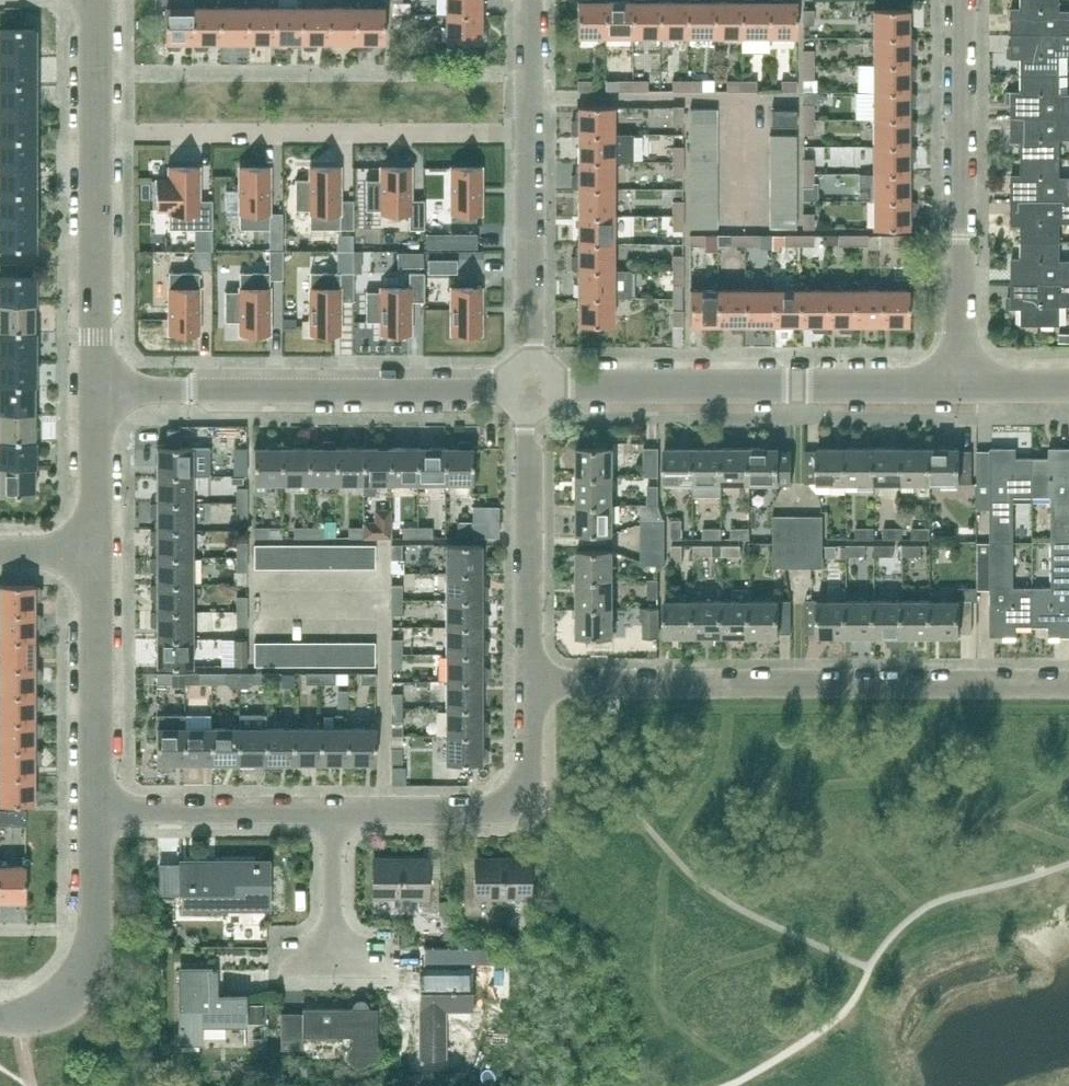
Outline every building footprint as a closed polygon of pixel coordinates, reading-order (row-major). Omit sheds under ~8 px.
[(488,12),(488,1),(486,0),(446,0),(446,15),(482,15),(482,14),(484,14),(488,12)] [(591,0),(580,0),(580,2),(578,2),(577,37),(605,37),(605,2),(591,2),(591,0)] [(646,0),(634,0),(634,2),(632,2),(632,37),(659,37),(659,2),(646,2),(646,0)] [(673,0),(662,0),(662,2),(659,2),(659,37),(686,37),(686,2),(673,2),(673,0)] [(700,0),(689,0),(689,2),(686,2),(686,37),(714,37),(714,2),(700,2),(700,0)] [(727,0),(716,0),(716,2),(714,2),(714,37),(741,37),(741,2),(727,2),(727,0)] [(754,0),(743,0),(743,2),(741,2),(741,37),(768,37),(768,2),(754,2),(754,0)] [(782,0),(771,0),(771,2),(768,2),(768,37),(796,37),(796,2),(782,2),(782,0)] [(1059,0),(1021,0),(1021,9),(1011,9),(1011,34),(1068,33),(1068,11),(1059,11),(1059,0)] [(632,37),(632,2),(605,2),(605,37),(632,37)] [(392,15),(402,15),(402,7),(392,7),(392,15)] [(194,43),(194,8),(166,8),(166,43),(167,43),(167,45),(168,49),(180,49),(182,45),(182,43),(194,43)] [(221,43),(221,8),(194,8),(194,43),(194,45),(196,49),(208,49),(210,45),(210,43),(221,43)] [(248,43),(248,8),(221,8),(221,43),(222,43),(222,45),(224,49),(235,49),(237,45),(237,43),(248,43)] [(275,43),(275,8),(248,8),(248,43),(249,43),(249,45),(251,50),(262,50),(264,46),(264,43),(275,43)] [(303,43),(303,8),(275,8),(275,43),(303,43)] [(318,45),(318,43),(330,43),(330,8),(303,8),(303,43),(303,45),(305,49),(316,49),(318,45)] [(357,43),(357,8),(330,8),(330,43),(357,43)] [(373,46),(373,43),(385,43),(385,8),(357,8),(357,43),(358,43),(358,46),(360,50),(371,50),(373,46)] [(803,25),(814,25),(814,10),(803,10),(803,25)] [(911,37),(915,36),(915,24),(911,22),(908,22),(908,10),(873,10),(873,38),(908,38),(908,37),(911,37)] [(402,43),(402,15),(392,15),(392,43),(402,43)] [(484,42),(488,40),(488,29),(484,27),(482,27),(482,15),(446,15),(446,43),(482,43),(482,42),(484,42)] [(35,30),(0,30),(0,58),(35,58),(35,30)] [(1068,57),(1068,33),(1011,34),(1011,59),(1021,59),(1021,76),(1060,76),(1060,57),(1068,57)] [(911,65),(915,63),(915,51),(911,50),(909,50),(908,38),(873,38),(873,65),(908,65),(911,65)] [(803,65),(813,65),(813,50),(803,50),(803,65)] [(35,58),(0,58),(0,85),(35,85),(35,58)] [(813,80),(813,65),(803,65),(803,80),(813,80)] [(911,92),(915,90),(915,79),(911,77),(909,77),(908,65),(873,65),(873,93),(909,93),(908,92),(911,92)] [(1060,95),(1060,76),(1021,76),(1021,91),(1011,92),(1011,117),(1068,117),(1068,95),(1060,95)] [(578,92),(593,92),(593,81),(578,81),(578,92)] [(618,92),(632,92),(632,81),(618,81),(618,92)] [(632,81),(632,92),(648,91),(648,81),(632,81)] [(686,91),(686,81),(673,81),(673,91),(686,91)] [(686,81),(686,91),(702,91),(702,81),(686,81)] [(741,92),(741,82),(727,81),(727,91),(741,92)] [(782,92),(797,91),(796,81),(781,81),(782,92)] [(741,82),(741,92),(756,91),(756,82),(741,82)] [(35,85),(0,85),(0,112),(35,112),(35,85)] [(911,119),(915,117),(915,106),(911,104),(909,104),(909,93),(873,93),(873,120),(909,120),(909,119),(911,119)] [(803,120),(813,120),(813,105),(803,105),(803,120)] [(613,134),(613,107),(578,107),(578,118),(576,118),(572,120),(572,132),(576,133),(578,133),(578,134),(613,134)] [(673,122),(683,122),(683,107),(673,107),(673,122)] [(717,123),(717,109),(690,109),(690,123),(717,123)] [(796,110),(789,110),(772,110),(771,126),(796,126),(796,110)] [(35,112),(0,112),(0,139),(35,139),(35,112)] [(1011,117),(1011,142),(1021,142),(1021,158),(1060,158),(1060,139),(1068,139),(1068,117),(1011,117)] [(813,135),(813,120),(803,120),(803,135),(813,135)] [(910,146),(915,144),(915,133),(910,131),(909,131),(909,120),(873,120),(873,147),(909,147),(909,146),(910,146)] [(717,136),(717,123),(690,123),(690,136),(717,136)] [(613,162),(613,134),(578,134),(578,162),(613,162)] [(717,149),(717,136),(690,136),(690,149),(717,149)] [(796,149),(796,136),(770,136),(770,149),(796,149)] [(35,139),(0,139),(0,166),(35,166),(35,139)] [(673,161),(683,161),(683,147),(673,147),(673,161)] [(911,173),(915,171),(915,160),(911,158),(909,158),(909,147),(873,147),(873,174),(909,174),(909,173),(911,173)] [(716,162),(717,149),(690,149),(690,162),(716,162)] [(796,163),(796,149),(770,149),(770,163),(796,163)] [(1060,158),(1021,158),(1021,175),(1012,175),(1012,200),(1068,200),(1068,177),(1060,177),(1060,158)] [(803,174),(813,174),(813,159),(803,159),(803,174)] [(683,161),(673,161),(673,177),(683,177),(683,161)] [(613,189),(613,162),(578,162),(578,173),(576,173),(572,175),(572,186),(576,188),(578,188),(578,189),(613,189)] [(717,176),(716,162),(690,162),(690,175),(717,176)] [(796,176),(796,163),(770,163),(770,176),(796,176)] [(35,166),(0,166),(0,193),(34,193),(35,166)] [(169,180),(157,180),(157,210),(169,210),(169,229),(213,229),(213,200),(199,200),(199,167),(169,167),(169,180)] [(270,167),(240,167),(240,229),(270,229),(270,167)] [(310,180),(296,180),(296,210),(310,210),(310,229),(353,229),(353,200),(340,200),(340,167),(310,167),(310,180)] [(381,180),(366,180),(366,210),(381,210),(381,214),(409,214),(409,229),(424,229),(424,200),(411,200),(411,168),(381,167),(381,180)] [(453,217),(482,217),(482,167),(452,167),(453,217)] [(817,202),(817,201),(817,189),(813,189),(813,174),(803,174),(802,202),(817,202)] [(911,200),(915,199),(915,187),(911,185),(909,185),(909,174),(873,174),(873,201),(909,201),(909,200),(911,200)] [(717,189),(717,176),(690,175),(690,189),(717,189)] [(796,189),(796,176),(770,176),(770,189),(796,189)] [(578,216),(613,216),(613,189),(578,189),(578,216)] [(716,202),(717,189),(690,189),(690,202),(716,202)] [(796,202),(796,189),(770,189),(770,202),(796,202)] [(34,193),(0,193),(0,220),(34,220),(34,193)] [(1068,223),(1068,200),(1012,200),(1011,225),(1021,226),(1021,242),(1059,242),(1059,223),(1068,223)] [(673,215),(683,215),(683,201),(673,201),(673,215)] [(911,228),(915,226),(915,215),(911,213),(909,213),(909,201),(873,201),(873,229),(909,229),(909,228),(911,228)] [(716,215),(716,202),(690,202),(690,215),(716,215)] [(796,215),(796,202),(770,202),(770,215),(796,215)] [(803,229),(813,229),(813,214),(803,213),(803,229)] [(683,215),(673,215),(673,231),(683,231),(683,215)] [(716,229),(716,215),(690,215),(690,229),(716,229)] [(797,229),(796,215),(770,215),(770,229),(797,229)] [(613,243),(613,216),(578,216),(578,227),(576,227),(572,229),(572,240),(576,242),(578,242),(578,243),(613,243)] [(34,220),(0,220),(0,248),(34,248),(34,220)] [(477,233),(445,233),(445,248),(477,248),(477,233)] [(703,246),(704,235),(690,235),(690,246),(703,246)] [(854,236),(854,246),(868,246),(868,235),(854,236)] [(908,246),(908,236),(893,235),(893,246),(908,246)] [(745,246),(745,236),(729,236),(729,246),(745,246)] [(745,236),(745,246),(759,246),(759,236),(745,236)] [(799,246),(799,236),(784,236),(784,246),(799,246)] [(799,236),(799,246),(813,246),(814,236),(799,236)] [(838,246),(854,246),(854,236),(839,236),(838,246)] [(1059,242),(1021,242),(1021,258),(1012,258),(1012,283),(1068,283),(1068,261),(1059,261),(1059,242)] [(613,270),(613,243),(578,243),(578,254),(576,254),(572,256),(572,267),(576,269),(578,269),(578,270),(613,270)] [(283,251),(270,251),(269,272),(270,279),(283,279),(283,251)] [(423,252),(398,252),(398,266),(423,266),(423,252)] [(673,269),(683,269),(683,256),(673,256),(673,269)] [(457,260),(428,260),(428,273),(457,273),(457,260)] [(683,269),(673,269),(673,285),(683,285),(683,269)] [(631,298),(631,270),(613,270),(578,270),(578,298),(613,298),(631,298)] [(240,292),(225,292),(225,322),(240,322),(240,334),(270,334),(270,279),(269,272),(240,273),(240,292)] [(199,273),(169,273),(169,334),(199,334),(199,273)] [(353,273),(310,273),(310,334),(340,334),(340,301),(353,301),(353,273)] [(381,292),(366,292),(366,322),(381,322),(381,334),(411,334),(411,301),(424,301),(424,273),(411,273),(411,288),(381,288),(381,292)] [(34,305),(34,277),(0,277),(0,305),(34,305)] [(1012,283),(1012,309),(1020,309),(1020,326),(1061,326),(1061,306),(1068,306),(1068,283),(1012,283)] [(485,286),(454,286),(455,335),(485,334),(485,286)] [(690,326),(718,326),(718,290),(690,290),(690,326)] [(744,328),(744,326),(745,326),(745,290),(718,290),(718,326),(729,326),(729,328),(731,332),(742,332),(744,328)] [(771,328),(771,326),(772,326),(772,290),(745,290),(745,326),(756,326),(756,328),(758,332),(770,332),(771,328)] [(772,326),(799,326),(799,290),(772,290),(772,326)] [(826,328),(826,326),(827,326),(827,290),(799,290),(799,326),(811,326),(811,328),(813,332),(824,332),(826,328)] [(853,328),(853,326),(854,326),(854,290),(827,290),(827,326),(838,326),(838,328),(839,332),(851,332),(853,328)] [(854,326),(881,326),(881,290),(854,290),(854,326)] [(908,328),(908,326),(909,326),(909,290),(881,290),(881,326),(893,326),(893,328),(894,332),(906,332),(908,328)] [(578,326),(613,326),(613,298),(578,298),(578,326)] [(34,332),(34,305),(0,305),(0,332),(34,332)] [(683,347),(683,326),(683,311),(673,311),(673,347),(683,347)] [(34,359),(34,332),(0,332),(0,359),(34,359)] [(34,386),(34,359),(0,359),(0,386),(34,386)] [(34,413),(34,386),(0,386),(0,414),(34,413)] [(35,416),(34,413),(0,414),(0,441),(35,441),(35,416)] [(35,468),(35,441),(0,441),(0,468),(35,468)] [(309,448),(308,446),(307,442),(295,442),(293,446),(293,448),(282,448),(282,484),(309,484),(309,448)] [(336,448),(336,446),(334,442),(322,442),(321,446),(321,448),(309,448),(309,484),(336,483),(336,448)] [(363,448),(363,446),(361,442),(350,442),(348,446),(348,448),(336,448),(336,483),(363,483),(363,448)] [(472,448),(472,446),(470,442),(459,442),(457,446),(457,448),(445,448),(445,483),(473,483),(473,448),(472,448)] [(818,484),(847,484),(847,447),(818,447),(818,451),(818,483),(818,484)] [(847,484),(875,484),(875,447),(847,447),(847,484)] [(875,484),(903,484),(903,447),(875,447),(875,484)] [(903,484),(931,484),(931,447),(903,447),(903,484)] [(960,484),(960,483),(960,452),(960,447),(931,447),(931,484),(960,484)] [(192,476),(192,448),(157,448),(157,449),(155,449),(151,451),(151,462),(155,464),(157,464),(157,476),(192,476)] [(247,463),(247,448),(237,448),(237,463),(247,463)] [(254,484),(282,484),(282,448),(254,448),(254,484)] [(363,483),(391,483),(391,448),(363,448),(363,483)] [(391,483),(418,483),(418,448),(391,448),(391,483)] [(418,483),(445,483),(445,448),(418,448),(418,483)] [(666,484),(694,484),(694,448),(665,448),(666,484)] [(722,496),(722,484),(722,448),(694,448),(694,484),(694,496),(722,496)] [(722,484),(750,484),(750,448),(722,448),(722,484)] [(779,483),(779,452),(779,448),(750,448),(750,484),(779,483)] [(1033,457),(1016,457),(1016,448),(991,448),(991,451),(978,452),(978,510),(991,510),(991,543),(1014,543),(1014,497),(1033,497),(1033,457)] [(1068,543),(1068,448),(1049,448),(1050,457),(1033,457),(1033,497),(1052,497),(1053,543),(1068,543)] [(577,478),(613,478),(613,449),(577,449),(577,478)] [(659,477),(659,449),(644,449),(644,477),(659,477)] [(806,483),(818,483),(818,451),(806,452),(806,483)] [(960,483),(972,483),(972,451),(960,452),(960,483)] [(791,483),(791,452),(779,452),(779,483),(791,483)] [(35,496),(35,468),(0,468),(0,496),(35,496)] [(193,503),(192,476),(157,476),(157,477),(155,477),(151,479),(151,490),(155,492),(157,492),(157,503),(193,503)] [(577,506),(613,506),(613,478),(577,478),(577,506)] [(659,506),(659,505),(659,487),(648,487),(648,505),(659,506)] [(237,503),(247,503),(247,488),(237,488),(237,503)] [(193,530),(193,503),(157,503),(157,504),(155,504),(151,506),(151,517),(155,519),(157,519),(157,530),(193,530)] [(247,531),(247,530),(247,503),(237,503),(237,531),(247,531)] [(577,534),(613,534),(613,506),(577,506),(577,534)] [(486,522),(473,521),(473,528),(473,537),(499,537),(499,507),(486,507),(486,522)] [(363,527),(363,538),(391,538),(391,512),(376,512),(376,522),(373,525),(363,527)] [(786,543),(786,516),(774,516),(774,543),(786,543)] [(798,543),(798,516),(786,516),(786,543),(798,543)] [(811,543),(811,516),(798,516),(798,543),(811,543)] [(823,543),(823,516),(811,516),(811,543),(823,543)] [(641,535),(666,535),(665,520),(641,520),(641,535)] [(349,538),(363,538),(363,527),(349,528),(349,538)] [(912,538),(931,538),(931,528),(912,527),(912,538)] [(254,538),(269,538),(274,538),(274,528),(254,528),(254,538)] [(294,538),(309,538),(309,528),(294,528),(294,538)] [(309,528),(309,538),(324,538),(324,528),(309,528)] [(403,538),(418,538),(418,528),(403,528),(403,538)] [(418,528),(418,538),(432,538),(432,528),(418,528)] [(458,538),(473,538),(473,537),(473,528),(458,528),(458,538)] [(672,539),(683,538),(684,528),(672,528),(672,539)] [(704,539),(721,539),(721,528),(704,528),(704,539)] [(731,539),(750,539),(750,528),(731,528),(731,539)] [(856,538),(875,538),(875,528),(856,528),(856,538)] [(903,538),(903,528),(884,528),(884,538),(903,538)] [(193,558),(193,530),(157,530),(157,531),(155,531),(151,533),(151,544),(155,546),(157,546),(157,558),(193,558)] [(641,550),(666,551),(666,535),(641,535),(641,550)] [(237,557),(247,557),(247,543),(237,543),(237,557)] [(786,568),(786,543),(774,543),(774,568),(786,568)] [(798,568),(798,543),(786,543),(786,568),(798,568)] [(811,568),(811,543),(798,543),(798,568),(811,568)] [(823,568),(823,543),(811,543),(811,568),(823,568)] [(1033,589),(1014,589),(1014,543),(991,543),(979,543),(979,589),(991,589),(991,636),(1017,636),(1017,626),(1033,626),(1033,589)] [(1068,636),(1068,543),(1053,543),(1053,589),(1033,589),(1033,626),(1050,626),(1050,636),(1068,636)] [(254,569),(268,569),(268,545),(254,545),(254,569)] [(268,569),(279,569),(279,545),(268,545),(268,569)] [(279,569),(291,569),(291,545),(279,545),(279,569)] [(291,569),(303,569),(303,545),(291,545),(291,569)] [(303,569),(315,569),(315,545),(303,545),(303,569)] [(315,569),(327,569),(327,545),(315,545),(315,569)] [(327,569),(339,569),(339,545),(327,545),(327,569)] [(339,569),(351,569),(351,545),(339,545),(339,569)] [(351,569),(363,569),(363,545),(351,545),(351,569)] [(363,569),(375,569),(375,545),(363,545),(363,569)] [(391,560),(402,560),(402,545),(392,545),(391,560)] [(446,573),(482,573),(482,545),(446,545),(446,573)] [(683,556),(683,545),(672,545),(672,556),(683,556)] [(712,556),(712,545),(694,545),(694,556),(712,556)] [(741,556),(741,545),(722,545),(722,556),(741,556)] [(865,556),(866,546),(847,546),(846,556),(865,556)] [(874,556),(875,556),(903,556),(903,546),(874,546),(874,556)] [(903,546),(903,556),(922,556),(922,546),(903,546)] [(666,566),(666,551),(641,550),(641,566),(666,566)] [(577,581),(614,581),(614,551),(577,551),(577,581)] [(247,557),(237,557),(237,572),(248,572),(247,557)] [(193,585),(193,558),(157,558),(157,559),(155,559),(151,560),(151,572),(155,574),(157,574),(157,585),(193,585)] [(484,599),(488,597),(488,586),(484,584),(482,584),(482,573),(446,573),(446,600),(482,600),(482,599),(484,599)] [(659,598),(659,580),(648,580),(648,598),(659,598)] [(577,609),(614,609),(614,581),(577,581),(577,609)] [(41,611),(41,599),(37,598),(35,598),(35,586),(0,585),(0,613),(35,613),(37,613),(41,611)] [(193,612),(193,585),(157,585),(157,586),(155,586),(151,588),(151,599),(155,601),(157,601),(157,612),(193,612)] [(392,600),(402,600),(402,585),(392,585),(392,600)] [(972,601),(978,601),(978,587),(959,587),(959,600),(960,634),(972,634),(972,601)] [(750,600),(750,589),(732,589),(732,600),(722,600),(722,637),(750,637),(750,600)] [(237,612),(248,612),(247,597),(237,597),(237,612)] [(402,600),(392,600),(392,614),(402,614),(402,600)] [(484,626),(488,624),(488,613),(484,611),(482,611),(482,600),(446,600),(446,627),(482,627),(482,626),(484,626)] [(666,637),(694,637),(694,600),(665,600),(666,637)] [(694,637),(722,637),(722,600),(694,600),(694,637)] [(779,637),(779,633),(779,601),(779,600),(750,600),(750,637),(779,637)] [(818,633),(818,601),(806,600),(806,633),(818,633)] [(847,637),(847,600),(818,600),(818,601),(818,633),(818,637),(847,637)] [(847,637),(875,637),(875,600),(847,600),(847,637)] [(903,637),(903,600),(875,600),(875,637),(903,637)] [(903,637),(931,637),(931,600),(903,600),(903,637)] [(960,634),(959,600),(931,600),(931,637),(960,637),(960,634)] [(791,633),(791,606),(791,601),(779,601),(779,633),(791,633)] [(659,636),(659,608),(644,608),(644,636),(659,636)] [(577,636),(614,636),(614,609),(577,609),(577,636)] [(193,639),(193,612),(157,612),(157,613),(155,613),(151,615),(151,626),(155,628),(157,628),(157,639),(193,639)] [(248,612),(237,612),(237,626),(248,626),(248,612)] [(41,638),(41,626),(37,624),(35,624),(35,613),(0,613),(0,641),(35,641),(35,640),(37,640),(41,638)] [(484,653),(488,651),(488,640),(484,638),(482,638),(482,627),(446,627),(446,654),(482,654),(482,653),(484,653)] [(157,667),(193,667),(193,639),(157,639),(157,667)] [(392,654),(402,654),(402,639),(392,639),(392,654)] [(41,665),(41,654),(37,652),(35,652),(35,641),(0,641),(0,668),(35,668),(35,667),(36,667),(41,665)] [(255,666),(268,666),(268,643),(255,643),(255,666)] [(268,666),(280,666),(280,643),(268,643),(268,666)] [(280,666),(291,666),(291,643),(280,643),(280,666)] [(291,666),(303,666),(303,643),(291,643),(291,666)] [(303,666),(315,666),(315,643),(303,643),(303,666)] [(315,666),(327,666),(327,643),(315,643),(315,666)] [(327,666),(339,666),(339,643),(327,643),(327,666)] [(339,666),(351,666),(351,643),(339,643),(339,666)] [(351,666),(363,666),(363,643),(351,643),(351,666)] [(363,666),(375,666),(375,643),(363,643),(363,666)] [(248,667),(248,652),(237,652),(237,662),(229,662),(229,667),(248,667)] [(402,654),(392,654),(392,669),(402,669),(402,654)] [(484,681),(488,679),(488,667),(484,665),(482,665),(482,654),(446,654),(446,681),(482,681),(482,680),(484,681)] [(41,692),(41,681),(36,679),(35,679),(35,668),(0,668),(0,695),(35,695),(35,694),(36,694),(41,692)] [(361,684),(376,684),(376,673),(361,674),(361,684)] [(157,684),(172,684),(172,674),(157,674),(157,684)] [(198,684),(212,684),(212,674),(198,674),(198,684)] [(212,674),(212,684),(227,684),(227,674),(212,674)] [(252,684),(267,684),(267,674),(252,674),(252,684)] [(267,684),(281,684),(295,684),(295,674),(267,674),(267,684)] [(306,684),(321,684),(321,674),(306,674),(306,684)] [(321,674),(321,684),(336,684),(336,674),(321,674)] [(484,708),(488,706),(488,695),(484,693),(482,693),(482,681),(446,681),(446,709),(482,709),(482,708),(484,708)] [(392,709),(402,709),(402,694),(392,694),(392,709)] [(41,719),(41,708),(37,706),(35,706),(35,695),(0,695),(0,722),(34,722),(34,721),(37,721),(41,719)] [(402,709),(392,709),(392,723),(402,723),(402,709)] [(484,735),(488,733),(488,722),(484,720),(482,720),(482,709),(446,709),(446,736),(482,736),(482,735),(484,735)] [(267,764),(267,728),(267,715),(239,715),(239,728),(239,764),(267,764)] [(41,747),(41,735),(37,733),(34,733),(34,722),(0,722),(0,749),(34,749),(34,748),(37,748),(41,747)] [(157,764),(185,764),(185,728),(157,728),(157,764)] [(185,764),(212,764),(212,728),(185,728),(185,764)] [(212,764),(239,764),(239,728),(212,728),(212,764)] [(283,766),(282,764),(294,764),(294,728),(267,728),(267,764),(267,766),(269,770),(281,770),(283,766)] [(310,766),(310,764),(321,764),(321,728),(294,728),(294,764),(295,764),(295,766),(297,770),(308,770),(310,766)] [(337,766),(337,764),(348,764),(348,728),(321,728),(321,764),(322,764),(322,766),(324,770),(335,770),(337,766)] [(364,766),(364,764),(376,764),(376,728),(348,728),(348,764),(349,764),(349,766),(351,770),(362,770),(364,766)] [(484,763),(488,761),(488,750),(484,748),(482,748),(482,736),(446,736),(446,764),(482,764),(482,763),(484,763)] [(392,763),(402,763),(402,748),(392,748),(392,763)] [(41,774),(41,762),(37,761),(34,761),(34,749),(0,749),(0,777),(34,777),(34,776),(37,776),(41,774)] [(41,802),(41,790),(37,789),(34,789),(34,777),(0,777),(0,804),(34,804),(37,804),(41,802)] [(26,822),(26,811),(11,811),(11,822),(26,822)] [(379,861),(379,857),(378,857),(378,900),(379,900),(379,896),(421,896),(422,914),(438,914),(438,877),(423,877),(423,857),(422,857),(422,860),(379,861)] [(524,861),(481,860),(481,857),(480,857),(480,877),(464,877),(464,914),(481,914),(481,895),(523,896),(523,900),(525,900),(525,857),(524,857),(524,861)] [(169,873),(169,860),(158,860),(158,864),(158,873),(169,873)] [(270,903),(270,861),(180,860),(179,891),(185,890),(185,898),(182,899),(182,909),(233,909),(234,903),(270,903)] [(26,866),(0,866),(0,901),(26,901),(26,866)] [(452,963),(509,962),(508,947),(451,947),(452,963)] [(216,995),(216,969),(180,969),(179,1043),(201,1043),(201,1025),(246,1025),(246,995),(216,995)] [(471,1009),(471,969),(421,969),(421,996),(421,1056),(444,1055),(444,1009),(471,1009)] [(290,1013),(281,1013),(281,1042),(281,1049),(284,1049),(297,1049),(303,1049),(303,1044),(303,1036),(305,1036),(310,1036),(345,1035),(352,1035),(352,1046),(349,1049),(348,1054),(348,1058),(351,1062),(356,1065),(360,1066),(365,1064),(368,1061),(372,1061),(372,1060),(376,1060),(377,1058),(377,1050),(377,1009),(376,1008),(376,1011),(368,1011),(368,1010),(368,1008),(368,1007),(368,1005),(367,1004),(366,1003),(365,1002),(364,1001),(363,1001),(361,1000),(360,1000),(359,1000),(357,1001),(356,1002),(355,1002),(354,1003),(353,1005),(352,1006),(352,1007),(352,1009),(350,1009),(303,1008),(303,1013),(290,1013)] [(248,1004),(247,1017),(262,1017),(262,1004),(248,1004)]
